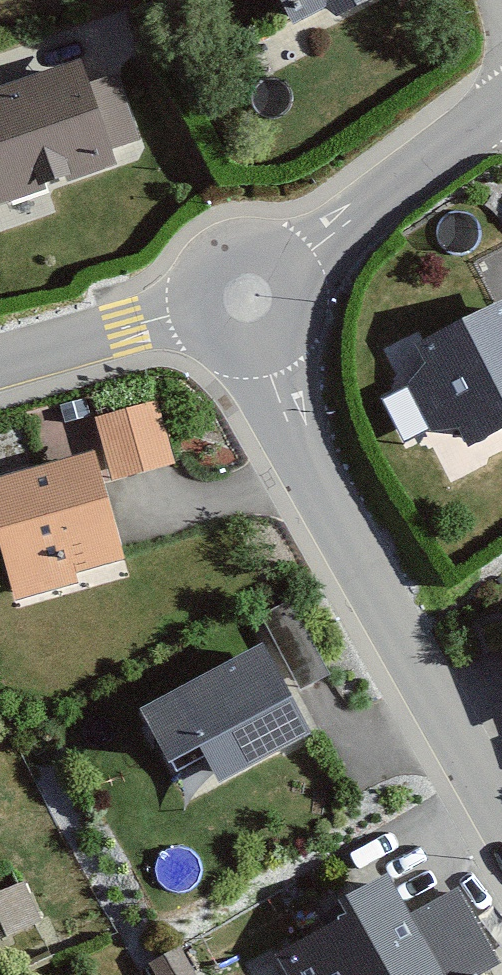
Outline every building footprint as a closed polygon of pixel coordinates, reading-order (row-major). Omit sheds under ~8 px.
[(268,31),(338,0),(254,0),(268,31)] [(0,87),(0,204),(113,167),(106,149),(134,140),(110,68),(76,79),(71,64),(0,87)] [(392,350),(428,429),(442,423),(453,446),(501,423),(501,320),(494,302),(392,350)] [(148,397),(89,414),(89,448),(99,483),(167,463),(148,397)] [(0,473),(0,599),(122,565),(99,483),(89,448),(0,473)] [(250,646),(120,705),(147,764),(171,752),(190,794),(296,745),(250,646)] [(39,911),(22,871),(0,881),(0,928),(39,911)] [(253,944),(271,974),(467,974),(492,961),(451,891),(402,919),(376,874),(253,944)]
